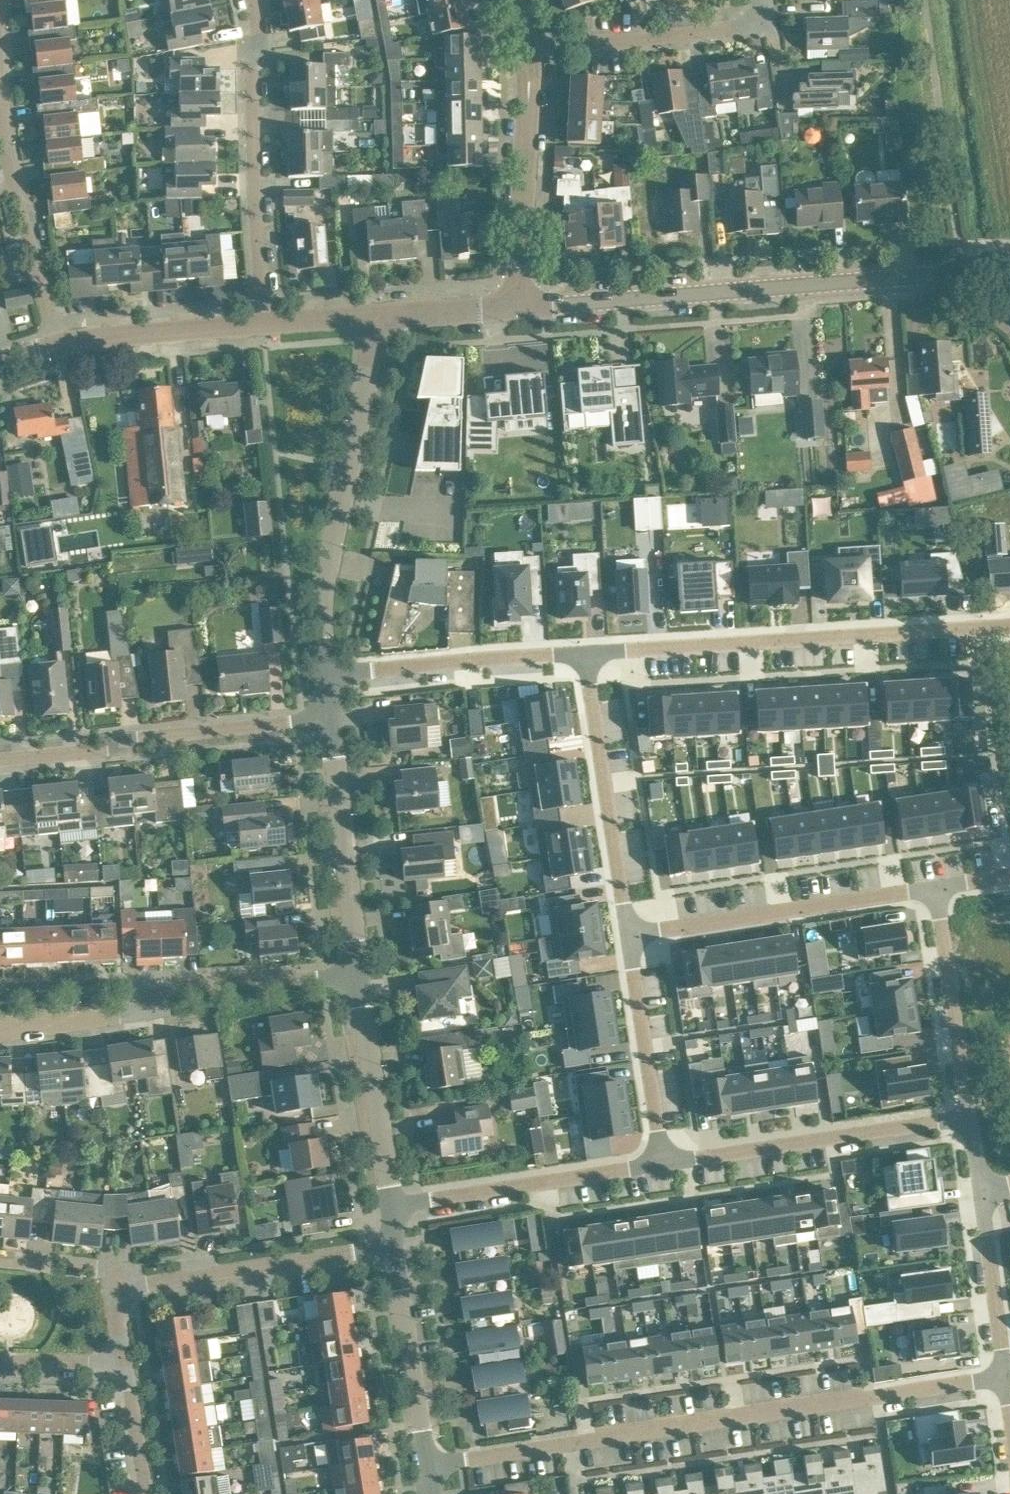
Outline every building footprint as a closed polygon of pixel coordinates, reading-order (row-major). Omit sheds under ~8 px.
[(33,31),(68,27),(67,27),(65,4),(67,4),(67,0),(24,0),(25,9),(30,8),(33,31)] [(171,15),(210,8),(209,0),(159,0),(159,2),(168,0),(171,15)] [(285,11),(317,4),(316,0),(283,0),(285,11)] [(428,14),(462,8),(460,0),(426,0),(428,14)] [(565,11),(596,1),(596,0),(561,0),(565,11)] [(376,2),(380,24),(389,22),(385,1),(376,2)] [(870,25),(870,18),(880,18),(879,2),(845,3),(846,19),(826,19),(806,20),(807,57),(809,57),(808,51),(847,49),(847,36),(849,36),(870,25)] [(317,4),(285,11),(286,13),(280,14),(282,25),(288,24),(289,32),(299,30),(301,42),(323,38),(317,4)] [(210,8),(171,15),(174,30),(165,32),(168,52),(183,49),(203,45),(200,34),(215,31),(210,8)] [(462,8),(428,14),(433,36),(466,29),(462,8)] [(357,22),(361,39),(366,39),(376,38),(372,19),(357,22)] [(389,22),(380,24),(384,45),(393,44),(389,22)] [(35,45),(37,68),(72,64),(69,41),(76,40),(74,26),(67,27),(68,27),(33,31),(28,31),(30,46),(35,45)] [(434,52),(435,60),(485,59),(485,49),(479,49),(479,36),(445,37),(445,48),(434,52)] [(376,38),(366,39),(368,52),(378,51),(376,38)] [(384,46),(386,60),(400,60),(402,60),(399,44),(384,46)] [(284,79),(285,89),(335,88),(348,88),(348,66),(349,66),(349,53),(343,54),(323,54),(323,66),(290,66),(290,79),(284,79)] [(179,79),(179,94),(219,93),(219,70),(204,70),(204,58),(184,58),(170,59),(170,79),(179,79)] [(446,70),(446,81),(480,80),(479,68),(485,68),(485,59),(435,60),(435,68),(446,70)] [(386,60),(389,75),(400,75),(400,60),(386,60)] [(753,60),(730,64),(735,101),(756,98),(758,111),(771,109),(768,80),(757,82),(753,60)] [(39,82),(41,105),(76,101),(73,78),(76,78),(74,64),(72,64),(37,68),(32,68),(34,83),(39,82)] [(709,89),(697,91),(702,119),(716,117),(715,104),(735,101),(730,64),(706,67),(709,89)] [(702,119),(697,91),(683,93),(680,71),(652,75),(655,95),(656,100),(650,101),(650,106),(651,111),(657,110),(658,115),(674,112),(690,148),(691,148),(691,155),(707,152),(701,119),(702,119)] [(793,95),(793,110),(837,108),(837,94),(852,93),(852,75),(808,76),(808,85),(798,85),(798,95),(793,95)] [(570,77),(569,99),(602,101),(603,79),(570,77)] [(435,95),(435,101),(435,103),(486,102),(486,92),(480,92),(480,80),(446,81),(446,92),(435,95)] [(324,110),(324,121),(350,121),(350,120),(358,121),(358,109),(336,109),(335,88),(285,89),(285,98),(291,98),(291,111),(324,110)] [(633,103),(644,101),(643,90),(631,92),(633,103)] [(390,91),(391,104),(402,103),(401,91),(390,91)] [(170,109),(171,129),(194,129),(199,129),(206,129),(205,117),(220,116),(219,93),(179,94),(180,109),(170,109)] [(43,119),(46,142),(80,138),(80,137),(91,136),(90,126),(99,125),(97,113),(98,113),(97,98),(76,101),(41,105),(36,105),(38,120),(43,119)] [(569,99),(568,121),(600,123),(600,122),(601,109),(607,110),(607,112),(611,112),(612,102),(602,101),(569,99)] [(436,111),(436,124),(481,123),(480,112),(486,111),(486,102),(435,103),(435,101),(424,102),(424,111),(436,111)] [(391,104),(391,117),(402,116),(402,103),(391,104)] [(639,107),(642,125),(653,124),(651,111),(650,106),(639,107)] [(365,111),(365,121),(380,120),(380,110),(365,111)] [(797,113),(778,114),(780,128),(781,142),(793,140),(792,121),(797,121),(797,113)] [(877,119),(872,119),(873,135),(885,134),(886,151),(899,150),(902,149),(897,118),(896,118),(886,118),(877,119)] [(358,121),(350,120),(350,121),(350,131),(358,131),(358,121)] [(282,146),(282,156),(333,155),(332,133),(350,133),(350,131),(350,121),(324,121),(324,133),(287,133),(288,146),(282,146)] [(600,123),(568,121),(567,143),(599,145),(600,133),(605,133),(605,135),(612,135),(613,123),(600,122),(600,123)] [(436,124),(436,146),(487,145),(487,135),(481,136),(481,123),(436,124)] [(653,124),(642,125),(644,144),(640,145),(642,159),(658,158),(653,124)] [(781,142),(780,128),(771,129),(772,143),(781,142)] [(175,163),(175,164),(215,163),(214,140),(200,140),(199,129),(194,129),(171,129),(165,129),(165,149),(163,151),(163,160),(166,163),(175,163)] [(392,134),(392,147),(403,147),(403,133),(392,134)] [(45,179),(50,179),(50,178),(84,174),(84,175),(105,173),(104,158),(83,161),(80,138),(46,142),(48,164),(43,165),(45,179)] [(487,145),(436,146),(436,154),(447,157),(448,168),(482,167),(481,155),(487,155),(487,145)] [(403,147),(392,147),(393,169),(403,169),(403,147)] [(554,147),(554,156),(571,157),(572,148),(554,147)] [(707,153),(709,176),(723,175),(721,152),(707,153)] [(705,154),(694,154),(696,174),(707,173),(705,154)] [(333,155),(282,156),(282,165),(288,165),(288,178),(321,177),(321,189),(341,189),(347,189),(347,177),(333,177),(333,155)] [(642,159),(627,161),(628,173),(662,169),(661,157),(658,158),(642,159)] [(554,159),(553,167),(563,167),(563,159),(554,159)] [(215,163),(175,164),(175,187),(166,187),(166,200),(181,199),(184,199),(197,199),(201,199),(201,187),(215,187),(215,163)] [(760,167),(761,177),(745,179),(746,195),(727,197),(728,217),(726,217),(727,233),(762,230),(763,235),(782,234),(781,228),(786,228),(784,209),(779,209),(776,166),(760,167)] [(902,184),(882,185),(875,186),(874,178),(873,175),(871,172),(867,171),(860,172),(857,174),(855,177),(855,180),(856,188),(855,188),(856,202),(858,222),(877,220),(877,224),(887,223),(905,222),(902,184)] [(50,178),(50,179),(53,201),(48,202),(49,216),(91,210),(89,197),(87,198),(84,175),(84,174),(50,178)] [(372,176),(373,188),(393,188),(392,176),(372,176)] [(664,194),(665,214),(667,234),(697,232),(695,201),(709,200),(707,180),(707,176),(682,178),(683,192),(664,194)] [(567,249),(599,247),(594,190),(581,192),(580,182),(577,182),(557,180),(556,196),(564,197),(563,218),(565,218),(567,249)] [(841,222),(839,202),(837,184),(823,185),(824,190),(795,193),(798,227),(818,225),(819,229),(841,227),(841,222)] [(599,247),(599,250),(622,248),(620,222),(632,221),(632,219),(629,187),(594,190),(599,247)] [(284,192),(284,206),(313,206),(313,192),(284,192)] [(478,223),(478,216),(473,216),(472,204),(471,204),(465,199),(465,198),(436,200),(439,232),(451,231),(453,256),(481,254),(480,237),(494,236),(495,214),(493,214),(493,222),(478,223)] [(197,199),(184,199),(185,214),(197,214),(197,199)] [(404,220),(390,221),(394,261),(417,259),(415,237),(427,236),(426,217),(425,201),(402,203),(404,220)] [(394,261),(390,221),(389,221),(388,206),(375,207),(375,208),(352,210),(353,223),(356,243),(367,242),(369,263),(394,261)] [(644,218),(632,219),(632,221),(633,231),(645,230),(644,218)] [(298,248),(300,269),(326,267),(323,227),(294,229),(295,248),(298,248)] [(206,243),(184,245),(187,280),(199,279),(199,287),(210,286),(210,281),(223,280),(219,235),(205,236),(206,243)] [(119,285),(116,251),(114,239),(92,241),(93,253),(94,262),(67,264),(70,299),(85,297),(85,292),(96,291),(97,296),(108,295),(107,286),(119,285)] [(162,256),(151,257),(153,286),(165,285),(166,290),(176,289),(176,280),(187,280),(184,245),(162,247),(162,256)] [(138,249),(116,251),(119,285),(130,285),(131,293),(142,292),(141,287),(153,286),(151,257),(139,258),(138,249)] [(33,304),(29,289),(3,294),(6,309),(33,304)] [(951,374),(949,343),(921,345),(923,374),(908,375),(910,397),(958,393),(959,400),(960,400),(960,397),(965,396),(970,456),(992,455),(990,437),(989,437),(1000,430),(987,410),(988,410),(987,393),(978,394),(977,393),(977,394),(963,371),(958,374),(951,374)] [(751,395),(783,393),(784,396),(798,395),(795,353),(776,354),(777,358),(749,361),(749,363),(745,366),(746,378),(750,380),(751,395)] [(415,472),(416,472),(434,472),(434,470),(439,470),(439,473),(460,473),(460,471),(459,471),(461,414),(460,414),(461,401),(462,357),(460,357),(460,361),(425,360),(416,400),(430,400),(428,412),(427,412),(415,472)] [(849,363),(853,411),(870,410),(869,404),(889,402),(887,387),(888,387),(886,360),(849,363)] [(686,362),(677,363),(657,364),(661,407),(690,405),(689,398),(718,395),(715,366),(687,369),(686,362)] [(610,411),(611,429),(611,431),(612,431),(613,446),(618,446),(618,447),(644,445),(639,387),(613,389),(612,377),(611,373),(601,373),(601,369),(577,371),(578,383),(560,384),(565,433),(568,433),(568,431),(565,431),(564,415),(610,411)] [(484,395),(484,397),(467,396),(466,447),(492,447),(492,422),(547,418),(543,374),(504,377),(505,394),(484,395)] [(85,382),(79,383),(81,393),(87,391),(85,382)] [(262,444),(258,398),(238,400),(236,385),(224,387),(223,383),(199,386),(202,416),(206,416),(207,428),(227,426),(226,417),(243,415),(247,445),(262,444)] [(146,427),(138,428),(125,429),(127,449),(133,508),(183,504),(175,429),(173,429),(169,389),(140,392),(142,411),(137,411),(137,412),(145,412),(146,427)] [(823,437),(820,402),(801,403),(804,439),(823,437)] [(14,412),(17,432),(18,436),(37,433),(37,438),(70,433),(68,420),(54,422),(51,406),(14,412)] [(736,442),(733,406),(715,408),(718,443),(736,442)] [(193,423),(194,439),(204,438),(203,423),(193,423)] [(891,435),(903,483),(924,477),(921,465),(912,429),(891,435)] [(77,484),(93,481),(84,442),(68,446),(77,484)] [(868,453),(856,454),(846,455),(847,472),(869,470),(868,453)] [(936,461),(921,465),(924,477),(939,474),(936,461)] [(11,471),(14,492),(28,489),(25,469),(11,471)] [(10,505),(7,473),(0,474),(0,505),(10,505)] [(658,486),(647,487),(647,497),(654,497),(659,497),(658,486)] [(803,488),(789,489),(790,506),(804,506),(803,488)] [(649,531),(662,530),(660,498),(648,499),(649,531)] [(707,500),(709,526),(721,525),(721,527),(730,526),(728,498),(707,500)] [(270,535),(266,503),(242,506),(246,538),(270,535)] [(983,526),(986,557),(993,557),(993,561),(986,562),(989,593),(1009,592),(1009,560),(1001,560),(1000,556),(1006,556),(1003,524),(983,526)] [(865,561),(826,563),(829,602),(850,601),(850,603),(857,602),(857,600),(869,600),(868,588),(882,587),(879,546),(864,547),(865,561)] [(787,567),(748,569),(751,605),(769,604),(769,606),(795,604),(795,602),(797,602),(796,590),(810,589),(807,552),(786,553),(787,567)] [(899,564),(901,598),(945,595),(944,577),(961,576),(955,553),(930,555),(930,562),(899,564)] [(573,568),(557,569),(560,619),(588,617),(586,587),(600,586),(598,554),(572,556),(573,568)] [(523,568),(495,570),(496,599),(493,600),(494,627),(508,627),(508,623),(518,622),(518,617),(530,616),(528,591),(540,590),(538,557),(522,558),(523,568)] [(643,560),(616,562),(619,616),(647,614),(643,560)] [(415,562),(414,566),(395,566),(393,575),(378,643),(380,644),(381,649),(398,648),(409,603),(411,603),(411,606),(419,607),(419,605),(430,606),(444,606),(444,608),(446,608),(446,603),(450,603),(448,632),(472,634),(474,573),(446,572),(446,568),(452,568),(452,567),(446,567),(447,562),(415,562)] [(689,565),(677,565),(680,614),(717,612),(716,598),(734,597),(732,562),(689,565)] [(80,570),(67,573),(69,582),(82,580),(80,570)] [(259,612),(263,644),(283,641),(279,609),(259,612)] [(50,611),(54,652),(70,650),(66,610),(50,611)] [(115,663),(111,664),(85,666),(90,711),(121,708),(120,700),(139,698),(122,617),(110,618),(111,630),(109,630),(114,656),(115,656),(115,663)] [(13,717),(11,692),(24,691),(18,628),(0,629),(0,718),(13,717)] [(182,674),(200,672),(196,629),(167,632),(170,654),(150,657),(155,704),(185,701),(182,674)] [(269,692),(265,654),(217,659),(221,694),(247,691),(247,694),(269,692)] [(33,682),(31,682),(33,698),(35,697),(37,716),(67,713),(65,693),(61,694),(60,680),(62,680),(60,663),(31,666),(33,682)] [(972,680),(950,681),(952,720),(974,718),(975,732),(987,731),(986,707),(974,708),(972,680)] [(950,681),(928,683),(930,721),(952,720),(950,681)] [(928,683),(906,684),(909,723),(930,721),(928,683)] [(906,684),(884,686),(886,724),(909,723),(906,684)] [(865,687),(842,688),(845,727),(867,725),(869,752),(881,752),(879,713),(867,714),(865,687)] [(842,688),(821,690),(823,728),(845,727),(842,688)] [(821,690),(799,691),(802,729),(823,728),(821,690)] [(799,691),(778,692),(780,731),(802,729),(799,691)] [(562,692),(515,700),(519,722),(570,714),(567,700),(564,700),(562,692)] [(778,692),(755,694),(758,732),(780,731),(778,692)] [(736,695),(714,696),(716,735),(739,733),(736,695)] [(714,696),(692,698),(695,736),(716,735),(714,696)] [(692,698),(671,699),(673,738),(695,736),(692,698)] [(671,699),(648,701),(650,729),(636,729),(640,753),(652,753),(651,739),(673,738),(671,699)] [(395,721),(388,721),(391,752),(411,750),(427,748),(425,728),(439,727),(437,704),(413,706),(394,708),(394,709),(395,721)] [(483,710),(468,711),(470,737),(486,736),(483,710)] [(570,714),(519,722),(524,757),(550,753),(548,741),(569,737),(568,729),(572,729),(570,714)] [(932,748),(920,749),(921,757),(933,756),(932,748)] [(944,748),(932,748),(933,756),(945,756),(944,748)] [(893,751),(881,752),(882,759),(894,759),(893,751)] [(881,752),(869,752),(870,760),(882,759),(881,752)] [(550,753),(524,757),(526,770),(535,769),(538,789),(529,790),(529,791),(577,784),(573,761),(552,765),(550,753)] [(833,754),(825,755),(826,766),(834,765),(833,754)] [(825,755),(817,755),(818,766),(826,766),(825,755)] [(794,757),(782,758),(782,766),(794,765),(794,757)] [(474,778),(472,758),(461,760),(464,780),(474,778)] [(782,758),(770,759),(770,767),(782,766),(782,758)] [(218,764),(220,781),(222,794),(260,790),(280,788),(279,774),(269,775),(267,759),(218,764)] [(730,761),(718,762),(718,770),(730,769),(730,761)] [(718,762),(706,763),(706,771),(718,770),(718,762)] [(933,762),(921,763),(922,771),(934,770),(933,762)] [(945,762),(933,762),(934,770),(945,770),(945,762)] [(687,764),(675,765),(675,773),(687,772),(687,764)] [(834,765),(826,766),(826,777),(835,776),(834,765)] [(894,765),(882,766),(882,773),(894,773),(894,765)] [(826,766),(818,766),(818,777),(826,777),(826,766)] [(882,766),(870,766),(870,774),(882,773),(882,766)] [(394,784),(396,795),(397,812),(409,811),(412,814),(424,813),(425,809),(438,808),(434,768),(435,768),(435,767),(421,769),(401,771),(402,784),(394,784)] [(795,771),(783,772),(783,780),(795,779),(795,771)] [(783,772),(771,773),(771,781),(783,780),(783,772)] [(138,777),(131,778),(134,814),(155,812),(156,824),(185,821),(185,819),(184,813),(184,809),(181,781),(180,781),(180,787),(154,790),(152,776),(148,776),(148,774),(137,776),(138,777)] [(983,789),(961,793),(967,831),(989,827),(985,800),(997,798),(993,774),(981,776),(983,789)] [(731,775),(719,776),(719,784),(731,783),(731,775)] [(719,776),(707,777),(707,785),(719,784),(719,776)] [(110,802),(94,804),(97,830),(135,826),(134,814),(131,778),(124,779),(124,777),(114,778),(114,780),(107,780),(110,802)] [(688,778),(676,779),(676,787),(688,786),(688,778)] [(62,785),(54,786),(58,834),(80,832),(97,830),(94,804),(79,805),(77,784),(72,784),(72,782),(62,783),(62,785)] [(577,784),(529,791),(535,825),(561,821),(559,809),(580,806),(577,784)] [(661,784),(649,786),(651,800),(663,799),(661,784)] [(34,810),(19,812),(22,838),(58,834),(54,786),(49,787),(48,785),(38,786),(38,788),(32,788),(34,810)] [(22,838),(19,812),(3,813),(3,807),(1,792),(0,792),(0,840),(22,838)] [(961,793),(940,796),(946,834),(967,831),(961,793)] [(188,797),(188,801),(191,804),(195,804),(198,801),(198,797),(195,794),(191,794),(188,797)] [(940,796),(918,799),(924,837),(946,834),(940,796)] [(918,799),(896,803),(902,841),(924,837),(918,799)] [(223,808),(225,830),(239,828),(242,849),(247,849),(250,851),(259,850),(262,847),(284,845),(282,831),(284,828),(284,819),(281,817),(280,815),(264,817),(262,803),(223,808)] [(878,806),(856,809),(862,847),(884,844),(878,806)] [(199,807),(184,809),(184,813),(185,819),(200,817),(199,807)] [(856,809),(835,812),(841,850),(862,847),(856,809)] [(835,812),(813,816),(819,854),(841,850),(835,812)] [(813,816),(792,819),(798,857),(819,854),(813,816)] [(497,830),(496,819),(483,821),(485,832),(497,830)] [(792,819),(770,822),(776,860),(798,857),(792,819)] [(561,821),(535,825),(540,859),(591,851),(589,836),(585,837),(584,829),(562,832),(561,821)] [(474,825),(475,843),(483,843),(482,825),(474,825)] [(663,825),(651,827),(655,851),(667,849),(671,877),(693,873),(687,835),(665,839),(663,825)] [(752,825),(730,829),(736,867),(758,863),(752,825)] [(730,829),(708,832),(714,870),(736,867),(730,829)] [(501,830),(497,830),(485,832),(487,845),(502,843),(501,830)] [(452,832),(424,834),(426,849),(401,851),(404,881),(443,877),(441,862),(455,860),(452,832)] [(708,832),(687,835),(693,873),(714,870),(708,832)] [(591,851),(540,859),(545,894),(571,890),(569,877),(591,874),(590,866),(593,865),(591,851)] [(242,919),(244,919),(266,917),(265,905),(292,902),(289,872),(262,875),(260,859),(233,862),(234,874),(249,872),(251,894),(239,895),(242,919)] [(65,867),(66,879),(98,878),(97,865),(65,867)] [(113,887),(90,888),(90,898),(114,897),(113,887)] [(90,888),(67,889),(68,899),(90,898),(90,888)] [(67,889),(45,890),(45,900),(68,899),(67,889)] [(45,890),(22,892),(23,902),(45,900),(45,890)] [(0,893),(0,902),(0,903),(23,902),(22,892),(0,893)] [(197,936),(193,892),(180,893),(181,910),(172,910),(173,923),(159,924),(161,965),(162,965),(161,958),(185,957),(184,936),(197,936)] [(414,920),(409,921),(412,942),(410,943),(412,959),(432,956),(441,955),(442,960),(464,957),(460,935),(450,936),(447,915),(451,914),(451,913),(465,910),(463,895),(444,898),(445,902),(432,904),(412,907),(414,920)] [(546,900),(552,938),(603,930),(600,913),(597,913),(595,904),(581,907),(580,895),(546,900)] [(161,965),(159,924),(145,924),(145,913),(121,914),(122,950),(136,950),(136,966),(159,965),(161,965)] [(266,917),(244,919),(246,945),(258,943),(260,957),(269,956),(271,959),(273,961),(276,962),(279,962),(282,961),(285,960),(287,958),(289,954),(297,954),(295,926),(281,928),(280,915),(266,917)] [(91,919),(92,927),(94,962),(102,961),(102,965),(115,964),(115,961),(117,961),(116,941),(115,926),(101,927),(101,923),(97,918),(91,919)] [(1,920),(1,926),(3,966),(26,965),(24,930),(13,931),(12,919),(1,920)] [(901,925),(854,932),(858,960),(878,957),(889,955),(905,952),(901,925)] [(92,927),(69,928),(71,963),(94,962),(92,927)] [(69,928),(47,929),(48,964),(71,963),(69,928)] [(47,929),(24,930),(26,965),(27,965),(27,969),(40,968),(40,964),(48,964),(47,929)] [(603,930),(552,938),(556,961),(546,962),(549,979),(580,974),(578,960),(603,956),(602,947),(605,947),(603,930)] [(791,938),(769,941),(775,977),(797,973),(791,938)] [(769,941),(748,944),(753,980),(752,980),(754,990),(777,987),(775,977),(769,941)] [(748,944),(726,948),(732,983),(752,980),(753,980),(748,944)] [(726,948),(705,951),(711,987),(732,983),(726,948)] [(705,951),(683,954),(686,976),(674,978),(678,1002),(713,997),(711,987),(705,951)] [(428,987),(421,988),(416,989),(421,1021),(429,1019),(431,1022),(439,1021),(441,1017),(458,1015),(456,997),(458,997),(462,999),(473,997),(471,986),(468,984),(465,967),(426,973),(428,987)] [(874,1012),(866,1013),(866,1014),(914,1007),(910,981),(902,982),(900,969),(868,974),(874,1012)] [(562,1004),(566,1027),(613,1019),(609,994),(580,998),(578,984),(552,987),(555,1005),(562,1004)] [(870,1037),(858,1039),(860,1054),(892,1049),(890,1037),(918,1032),(914,1007),(866,1014),(870,1037)] [(794,1009),(786,1010),(788,1022),(795,1021),(794,1009)] [(770,1014),(759,1016),(760,1023),(772,1022),(770,1014)] [(293,1047),(309,1045),(306,1026),(304,1026),(302,1015),(270,1020),(273,1040),(259,1042),(263,1067),(296,1062),(293,1047)] [(759,1016),(747,1017),(748,1025),(760,1023),(759,1016)] [(613,1019),(566,1027),(569,1050),(562,1051),(565,1068),(590,1064),(588,1049),(617,1045),(613,1019)] [(728,1020),(716,1022),(717,1030),(729,1028),(728,1020)] [(795,1021),(788,1022),(790,1034),(797,1033),(795,1021)] [(773,1028),(761,1029),(762,1037),(774,1035),(773,1028)] [(749,1031),(750,1039),(762,1037),(761,1029),(749,1031)] [(461,1051),(477,1049),(474,1030),(426,1038),(429,1052),(426,1053),(429,1074),(425,1075),(427,1088),(431,1087),(432,1090),(466,1084),(461,1051)] [(730,1034),(718,1036),(720,1044),(731,1042),(730,1034)] [(223,1079),(219,1055),(216,1035),(177,1041),(182,1073),(205,1069),(206,1081),(223,1079)] [(696,1039),(685,1041),(686,1049),(697,1047),(696,1039)] [(151,1041),(129,1045),(135,1081),(147,1079),(148,1090),(157,1089),(172,1086),(168,1061),(155,1063),(151,1041)] [(110,1069),(97,1071),(100,1098),(125,1094),(123,1082),(135,1081),(129,1045),(107,1048),(110,1069)] [(81,1052),(59,1055),(64,1105),(76,1104),(78,1103),(80,1100),(100,1098),(97,1071),(83,1074),(81,1052)] [(39,1079),(25,1080),(27,1106),(47,1104),(48,1105),(50,1106),(52,1106),(64,1105),(59,1055),(36,1057),(39,1079)] [(810,1056),(787,1060),(789,1070),(795,1105),(817,1102),(813,1080),(811,1066),(810,1056)] [(910,1056),(874,1062),(881,1109),(904,1106),(903,1100),(928,1096),(923,1068),(912,1070),(910,1056)] [(0,1059),(0,1096),(1,1107),(27,1106),(25,1080),(11,1080),(10,1059),(0,1059)] [(693,1099),(705,1097),(708,1119),(730,1115),(725,1080),(726,1079),(724,1069),(703,1073),(701,1063),(688,1065),(693,1099)] [(745,1076),(746,1076),(752,1112),(773,1108),(768,1073),(769,1073),(767,1063),(744,1066),(745,1076)] [(271,1070),(227,1077),(231,1102),(274,1095),(277,1113),(319,1107),(314,1077),(273,1083),(271,1070)] [(769,1073),(768,1073),(773,1108),(794,1105),(789,1070),(769,1073)] [(573,1077),(580,1116),(627,1109),(623,1083),(609,1085),(607,1071),(573,1077)] [(726,1079),(725,1080),(730,1115),(752,1112),(746,1076),(745,1076),(726,1079)] [(509,1092),(512,1110),(536,1106),(532,1088),(509,1092)] [(454,1111),(457,1126),(438,1129),(442,1157),(467,1153),(468,1157),(478,1155),(477,1152),(482,1151),(480,1137),(492,1135),(487,1105),(454,1111)] [(627,1109),(580,1116),(587,1161),(612,1157),(609,1138),(631,1135),(627,1109)] [(313,1124),(282,1129),(285,1148),(289,1147),(293,1172),(308,1169),(328,1166),(324,1140),(316,1142),(313,1124)] [(886,1199),(888,1212),(910,1209),(945,1205),(944,1202),(943,1203),(934,1205),(933,1195),(933,1194),(937,1194),(933,1160),(927,1161),(926,1150),(928,1150),(928,1148),(905,1151),(905,1153),(908,1152),(910,1163),(894,1165),(898,1197),(886,1199)] [(547,1164),(545,1157),(545,1153),(534,1155),(536,1166),(547,1164)] [(853,1159),(839,1161),(842,1176),(856,1174),(853,1159)] [(206,1181),(191,1183),(196,1216),(199,1235),(215,1233),(225,1231),(224,1225),(238,1223),(234,1201),(237,1201),(239,1193),(242,1192),(242,1194),(244,1193),(240,1171),(219,1175),(219,1176),(220,1176),(222,1187),(208,1189),(206,1181)] [(170,1188),(148,1192),(156,1242),(179,1238),(176,1216),(188,1215),(185,1195),(183,1186),(181,1173),(168,1175),(170,1188)] [(337,1174),(285,1182),(287,1195),(291,1195),(296,1225),(304,1223),(306,1235),(322,1232),(320,1221),(336,1218),(331,1189),(339,1188),(337,1174)] [(8,1200),(10,1186),(0,1185),(0,1236),(4,1237),(8,1200)] [(31,1217),(43,1218),(46,1190),(32,1188),(31,1202),(8,1200),(4,1237),(28,1239),(31,1217)] [(52,1242),(76,1244),(81,1193),(46,1190),(43,1218),(54,1220),(52,1242)] [(833,1191),(810,1194),(817,1240),(840,1236),(838,1229),(833,1191)] [(125,1195),(115,1195),(115,1226),(116,1231),(129,1229),(132,1246),(156,1242),(148,1192),(125,1195)] [(81,1193),(76,1244),(100,1247),(102,1230),(116,1231),(115,1226),(115,1195),(104,1196),(81,1193)] [(817,1240),(810,1194),(789,1198),(796,1243),(797,1243),(796,1233),(815,1230),(817,1240)] [(796,1243),(789,1198),(768,1201),(775,1247),(796,1243)] [(775,1247),(768,1201),(746,1204),(752,1240),(772,1237),(774,1247),(775,1247)] [(746,1204),(725,1208),(730,1243),(752,1240),(746,1204)] [(703,1211),(708,1247),(730,1243),(725,1208),(703,1211)] [(944,1242),(947,1242),(945,1228),(942,1229),(940,1218),(912,1222),(910,1209),(888,1212),(879,1214),(881,1227),(893,1226),(897,1252),(915,1249),(916,1253),(930,1251),(929,1248),(944,1246),(944,1242)] [(694,1212),(672,1216),(679,1263),(701,1260),(694,1212)] [(679,1263),(672,1216),(650,1219),(658,1265),(678,1262),(678,1263),(679,1263)] [(658,1265),(650,1219),(629,1223),(636,1268),(658,1265)] [(455,1265),(455,1266),(509,1257),(507,1243),(502,1243),(499,1223),(450,1231),(454,1253),(458,1252),(460,1264),(455,1265)] [(636,1268),(629,1223),(608,1226),(615,1271),(636,1268)] [(615,1271),(608,1226),(586,1229),(592,1265),(612,1262),(614,1271),(615,1271)] [(850,1227),(838,1229),(840,1236),(851,1235),(850,1227)] [(564,1233),(570,1268),(592,1265),(586,1229),(564,1233)] [(461,1299),(461,1300),(515,1292),(512,1277),(508,1278),(505,1259),(509,1258),(509,1257),(455,1266),(459,1287),(464,1286),(465,1299),(461,1299)] [(808,1264),(809,1272),(822,1270),(821,1262),(808,1264)] [(790,1266),(778,1268),(779,1276),(791,1274),(790,1266)] [(779,1276),(778,1268),(766,1270),(767,1277),(779,1276)] [(895,1303),(863,1307),(866,1327),(907,1321),(935,1317),(932,1302),(951,1299),(950,1290),(953,1289),(951,1274),(948,1274),(948,1272),(928,1274),(927,1270),(903,1273),(904,1278),(902,1278),(904,1293),(893,1294),(895,1303)] [(747,1272),(735,1274),(737,1282),(748,1280),(747,1272)] [(737,1282),(735,1274),(724,1276),(725,1284),(737,1282)] [(824,1284),(823,1275),(812,1277),(814,1285),(824,1284)] [(792,1289),(790,1280),(780,1282),(782,1290),(792,1289)] [(694,1281),(682,1282),(683,1290),(695,1289),(694,1281)] [(683,1290),(682,1282),(670,1284),(672,1292),(683,1290)] [(782,1290),(780,1282),(770,1283),(772,1292),(782,1290)] [(653,1295),(651,1287),(640,1289),(641,1297),(653,1295)] [(749,1295),(748,1287),(738,1288),(739,1297),(749,1295)] [(739,1297),(738,1288),(727,1290),(729,1299),(739,1297)] [(641,1297),(640,1289),(628,1291),(629,1299),(641,1297)] [(466,1334),(466,1335),(520,1326),(518,1311),(513,1312),(510,1293),(515,1292),(461,1300),(464,1321),(469,1321),(471,1333),(466,1334)] [(314,1298),(318,1320),(351,1315),(347,1293),(314,1298)] [(609,1295),(597,1297),(598,1305),(610,1303),(609,1295)] [(696,1304),(695,1295),(684,1296),(686,1305),(696,1304)] [(686,1305),(684,1296),(674,1298),(676,1307),(686,1305)] [(598,1305),(597,1297),(585,1299),(586,1307),(598,1305)] [(863,1307),(861,1298),(848,1300),(850,1308),(828,1312),(834,1347),(856,1344),(855,1336),(867,1334),(866,1327),(863,1307)] [(261,1329),(273,1327),(276,1326),(272,1300),(257,1303),(261,1329)] [(653,1310),(652,1301),(642,1303),(643,1312),(653,1310)] [(643,1312),(642,1303),(632,1304),(633,1313),(643,1312)] [(236,1306),(240,1334),(255,1332),(251,1304),(236,1306)] [(611,1317),(609,1308),(599,1309),(600,1318),(611,1317)] [(600,1318),(599,1309),(589,1311),(590,1320),(600,1318)] [(828,1312),(807,1315),(813,1350),(834,1347),(828,1312)] [(307,1321),(310,1343),(354,1337),(351,1315),(318,1320),(307,1321)] [(807,1315),(786,1318),(791,1354),(813,1350),(807,1315)] [(939,1361),(959,1358),(955,1327),(949,1328),(947,1316),(935,1317),(907,1321),(912,1361),(939,1357),(939,1361)] [(156,1322),(160,1347),(193,1342),(193,1341),(189,1317),(156,1322)] [(786,1318),(764,1321),(770,1357),(791,1354),(786,1318)] [(560,1320),(544,1322),(549,1357),(565,1354),(560,1320)] [(764,1321),(743,1325),(749,1360),(770,1357),(764,1321)] [(749,1360),(743,1325),(721,1328),(726,1364),(749,1360)] [(471,1368),(471,1369),(525,1361),(523,1346),(518,1346),(515,1327),(520,1327),(520,1326),(466,1335),(469,1356),(474,1355),(476,1367),(471,1368)] [(261,1329),(264,1351),(275,1349),(275,1348),(276,1348),(273,1327),(261,1329)] [(712,1329),(690,1333),(696,1368),(718,1365),(712,1329)] [(690,1333),(669,1336),(674,1372),(696,1368),(690,1333)] [(669,1336),(647,1339),(653,1375),(674,1372),(669,1336)] [(247,1339),(249,1355),(259,1354),(257,1337),(247,1339)] [(310,1343),(313,1365),(358,1358),(354,1337),(310,1343)] [(160,1347),(163,1369),(208,1362),(208,1361),(210,1361),(206,1339),(193,1341),(193,1342),(160,1347)] [(647,1339),(626,1343),(632,1378),(653,1375),(647,1339)] [(626,1343),(605,1346),(610,1382),(632,1378),(626,1343)] [(610,1382),(605,1346),(582,1349),(588,1385),(610,1382)] [(275,1349),(264,1351),(267,1365),(276,1364),(275,1349)] [(249,1355),(252,1371),(262,1370),(259,1354),(249,1355)] [(328,1384),(328,1385),(361,1380),(358,1358),(313,1365),(317,1386),(328,1384)] [(477,1403),(531,1395),(528,1380),(524,1381),(521,1362),(525,1361),(471,1369),(475,1390),(479,1389),(481,1402),(477,1403)] [(163,1369),(166,1390),(211,1383),(208,1362),(163,1369)] [(900,1365),(872,1369),(875,1383),(902,1379),(900,1365)] [(268,1380),(271,1394),(283,1392),(281,1378),(268,1380)] [(249,1383),(252,1399),(266,1397),(263,1380),(255,1382),(253,1382),(249,1383)] [(328,1385),(331,1406),(364,1401),(361,1380),(328,1385)] [(166,1390),(170,1412),(215,1405),(211,1383),(166,1390)] [(271,1394),(274,1415),(284,1414),(284,1413),(286,1413),(283,1392),(271,1394)] [(531,1395),(477,1403),(480,1425),(485,1424),(487,1438),(536,1430),(534,1414),(529,1415),(526,1396),(531,1395)] [(18,1433),(18,1401),(0,1401),(0,1432),(18,1433)] [(18,1433),(39,1434),(41,1402),(18,1401),(18,1433)] [(364,1401),(331,1406),(320,1408),(324,1434),(336,1432),(336,1428),(368,1423),(364,1401)] [(39,1434),(62,1435),(63,1403),(41,1402),(39,1434)] [(253,1404),(255,1421),(269,1418),(267,1402),(253,1404)] [(63,1403),(62,1435),(86,1436),(87,1404),(63,1403)] [(170,1412),(173,1433),(218,1426),(215,1405),(170,1412)] [(968,1461),(972,1460),(968,1436),(965,1436),(963,1423),(960,1423),(958,1411),(913,1418),(913,1420),(914,1420),(918,1446),(929,1445),(933,1466),(949,1464),(950,1467),(968,1464),(968,1461)] [(284,1414),(274,1415),(278,1440),(288,1439),(284,1414)] [(255,1421),(258,1442),(272,1440),(269,1418),(255,1421)] [(173,1433),(176,1455),(210,1450),(209,1449),(221,1447),(218,1426),(173,1433)] [(337,1440),(325,1442),(329,1468),(340,1466),(374,1461),(372,1452),(378,1451),(375,1434),(357,1436),(358,1440),(350,1441),(338,1444),(338,1443),(337,1440)] [(260,1464),(266,1463),(276,1461),(272,1440),(258,1442),(256,1442),(260,1464)] [(851,1464),(855,1493),(886,1493),(879,1445),(862,1448),(864,1459),(865,1458),(865,1462),(854,1464),(851,1464)] [(279,1448),(283,1474),(295,1472),(291,1446),(279,1448)] [(210,1450),(176,1455),(180,1477),(213,1472),(210,1450)] [(822,1469),(821,1469),(825,1493),(855,1493),(851,1464),(849,1450),(833,1452),(834,1463),(835,1463),(835,1467),(824,1469),(824,1468),(822,1469)] [(791,1473),(795,1493),(825,1493),(821,1469),(822,1469),(820,1454),(803,1457),(805,1468),(806,1471),(795,1473),(791,1473)] [(276,1461),(266,1463),(270,1490),(280,1488),(276,1461)] [(333,1489),(344,1487),(377,1482),(374,1461),(340,1466),(329,1468),(333,1489)] [(733,1483),(732,1483),(734,1493),(764,1493),(762,1478),(763,1478),(760,1464),(744,1466),(745,1477),(746,1477),(747,1481),(735,1482),(733,1483)] [(703,1487),(702,1487),(703,1493),(734,1493),(732,1483),(733,1483),(731,1468),(714,1471),(716,1482),(716,1481),(717,1485),(706,1487),(703,1487)] [(674,1492),(673,1492),(673,1493),(703,1493),(702,1487),(703,1487),(701,1473),(684,1475),(686,1486),(687,1486),(687,1490),(676,1492),(676,1491),(674,1492)] [(763,1478),(762,1478),(764,1493),(795,1493),(791,1473),(763,1478)] [(183,1493),(230,1493),(227,1475),(215,1477),(215,1476),(181,1481),(183,1493)] [(673,1492),(674,1492),(671,1477),(655,1480),(656,1491),(657,1491),(658,1493),(673,1493),(673,1492)] [(287,1493),(296,1493),(294,1478),(284,1480),(287,1493)] [(529,1481),(504,1485),(505,1493),(531,1493),(529,1481)] [(345,1493),(379,1493),(377,1482),(344,1487),(345,1493)] [(642,1482),(625,1485),(627,1493),(644,1493),(642,1482)] [(947,1485),(923,1488),(923,1493),(948,1493),(947,1485)]
